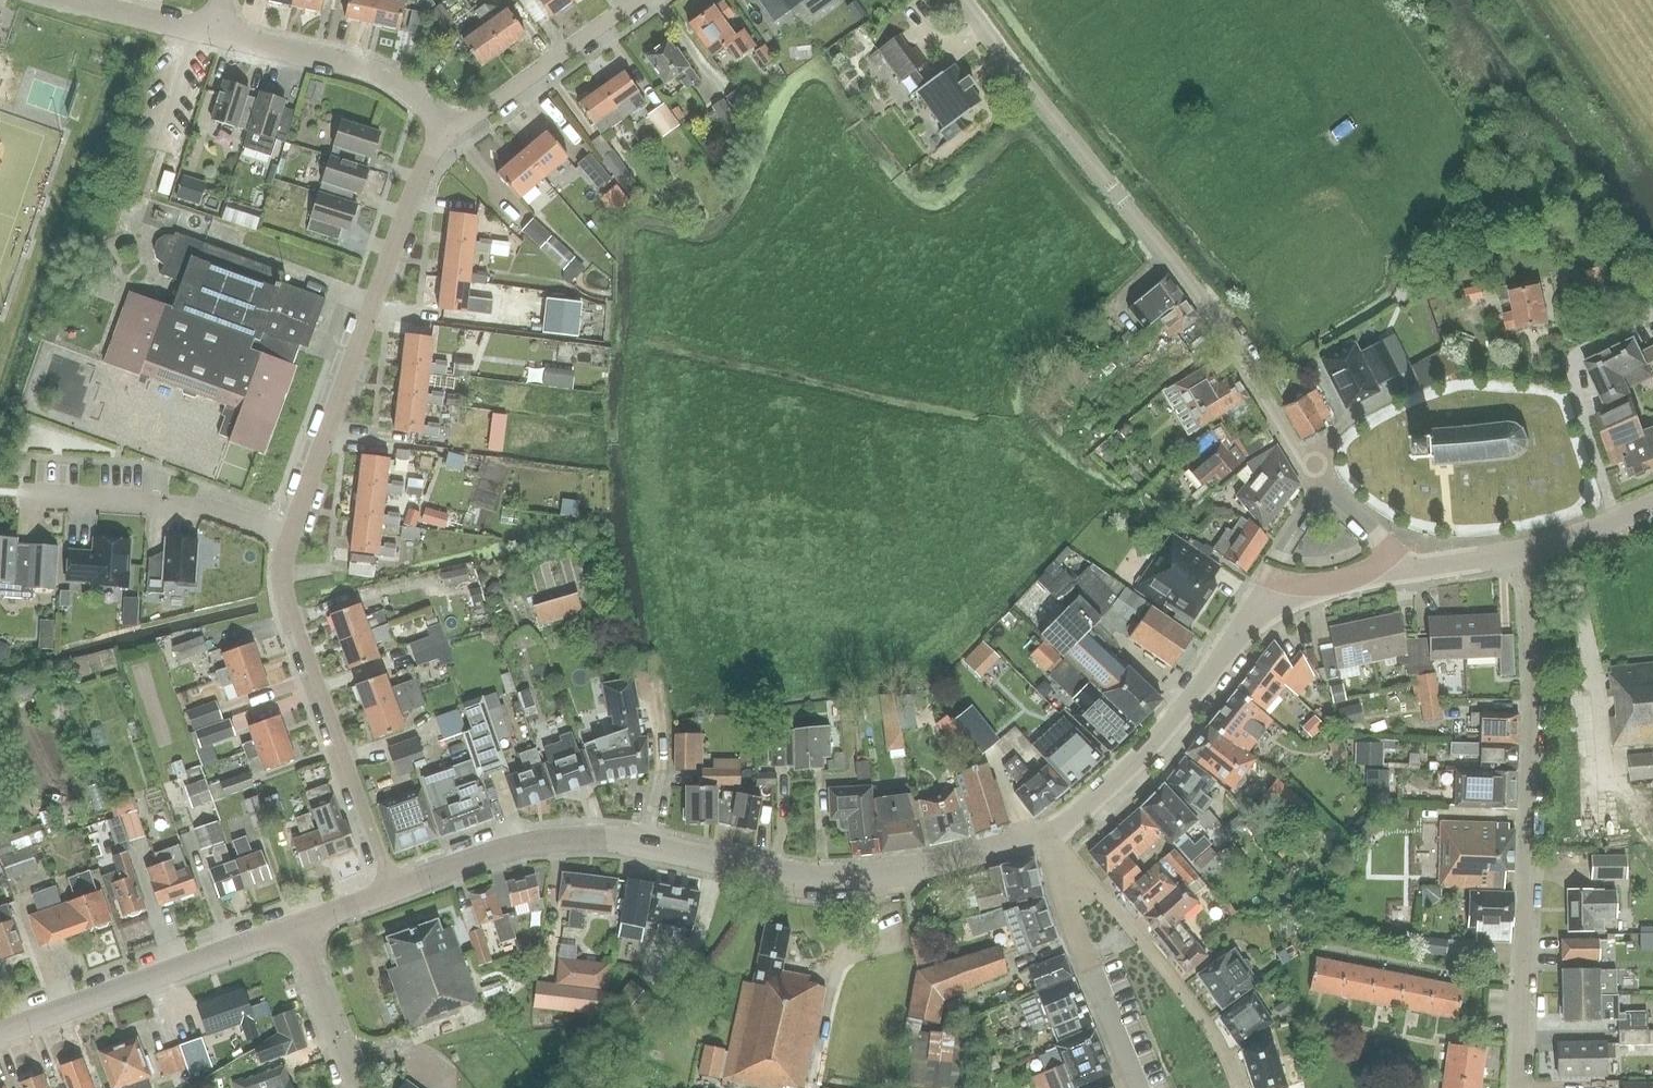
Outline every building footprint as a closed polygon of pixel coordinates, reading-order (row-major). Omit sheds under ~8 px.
[(293,7),(320,13),(323,0),(295,0),(293,7)] [(378,0),(350,0),(346,19),(373,25),(378,0)] [(373,25),(399,30),(405,3),(392,0),(378,0),(373,25)] [(417,2),(425,13),(436,5),(432,0),(420,0),(417,2)] [(573,0),(538,0),(551,17),(573,1),(573,0)] [(775,22),(776,21),(774,18),(787,9),(789,12),(790,11),(789,10),(803,0),(759,0),(775,22)] [(835,0),(816,0),(823,9),(835,0)] [(856,0),(847,7),(858,21),(867,15),(856,0)] [(732,15),(723,2),(715,9),(714,8),(689,25),(711,56),(725,45),(736,59),(754,46),(744,31),(735,37),(724,21),(732,15)] [(441,4),(437,8),(450,26),(455,23),(441,4)] [(485,25),(504,51),(526,35),(507,9),(495,18),(485,5),(475,12),(485,26),(485,25)] [(439,35),(450,26),(437,8),(425,16),(439,35)] [(482,67),(504,51),(485,25),(485,26),(473,34),(470,30),(460,37),(482,67)] [(926,84),(916,70),(929,61),(917,45),(911,50),(900,35),(906,31),(906,30),(868,57),(869,58),(879,51),(901,82),(909,76),(918,89),(910,95),(911,97),(917,92),(944,128),(939,131),(947,142),(936,150),(937,151),(974,124),(973,123),(965,128),(959,119),(970,111),(969,111),(981,102),(971,88),(975,85),(968,76),(964,79),(954,65),(942,73),(941,73),(926,84)] [(674,50),(668,41),(646,56),(666,84),(678,75),(687,89),(699,81),(689,67),(676,48),(674,50)] [(765,67),(775,60),(765,46),(755,53),(765,67)] [(602,88),(624,119),(646,103),(638,92),(639,92),(624,72),(602,88)] [(308,91),(320,95),(324,84),(311,80),(308,91)] [(248,131),(258,100),(247,96),(249,89),(224,81),(212,120),(248,131)] [(602,135),(624,119),(602,88),(579,104),(593,124),(594,124),(602,135)] [(741,120),(753,112),(738,90),(726,99),(741,120)] [(258,100),(248,131),(243,147),(270,156),(276,140),(286,143),(295,111),(283,107),(285,101),(260,93),(258,100)] [(747,133),(724,100),(712,108),(714,111),(708,115),(716,125),(722,121),(735,141),(747,133)] [(663,138),(668,135),(680,126),(665,104),(648,116),(663,138)] [(679,121),(685,117),(678,107),(672,111),(679,121)] [(1332,132),(1339,142),(1359,127),(1352,117),(1332,132)] [(331,157),(362,167),(365,156),(372,158),(380,133),(342,121),(331,157)] [(549,129),(525,150),(547,176),(571,155),(549,129)] [(500,171),(522,197),(547,176),(525,150),(500,171)] [(621,184),(631,176),(613,151),(603,158),(621,184)] [(602,186),(614,176),(594,153),(582,163),(602,186)] [(369,169),(362,167),(331,157),(319,193),(350,203),(354,192),(361,194),(369,169)] [(169,195),(176,175),(165,172),(159,192),(169,195)] [(206,182),(184,175),(177,197),(199,204),(206,182)] [(631,176),(621,184),(625,190),(636,182),(631,176)] [(602,198),(605,201),(620,188),(617,185),(602,198)] [(357,205),(350,203),(319,193),(307,230),(339,240),(343,228),(349,230),(357,205)] [(223,219),(257,231),(261,219),(227,208),(223,219)] [(473,249),(473,250),(490,252),(492,241),(475,239),(477,217),(450,214),(447,246),(473,249)] [(281,283),(285,273),(176,233),(175,236),(168,235),(162,238),(157,243),(155,249),(156,255),(159,261),(164,265),(160,275),(182,282),(172,308),(131,292),(105,363),(139,376),(140,374),(183,389),(183,394),(195,398),(199,395),(226,405),(222,416),(225,417),(219,435),(230,439),(229,442),(264,455),(275,425),(296,366),(293,365),(300,346),(308,349),(326,299),(281,283)] [(575,258),(552,236),(541,248),(564,270),(575,258)] [(510,243),(502,242),(500,253),(509,254),(510,243)] [(469,280),(469,281),(486,283),(488,273),(471,271),(473,250),(473,249),(447,246),(443,277),(469,280)] [(576,258),(566,269),(575,277),(576,278),(582,272),(581,263),(576,258)] [(570,283),(575,277),(566,269),(564,270),(564,278),(570,283)] [(1608,269),(1588,276),(1593,291),(1613,284),(1608,269)] [(1144,332),(1156,320),(1168,309),(1185,299),(1167,275),(1152,288),(1127,309),(1144,332)] [(465,312),(482,315),(483,304),(467,302),(469,281),(469,280),(443,277),(439,309),(465,312)] [(1524,290),(1522,284),(1499,289),(1502,301),(1513,299),(1516,313),(1505,315),(1508,330),(1519,328),(1519,329),(1548,323),(1541,287),(1524,290)] [(1468,303),(1485,300),(1483,288),(1466,291),(1468,303)] [(1179,332),(1199,318),(1185,299),(1168,309),(1156,320),(1144,332),(1135,340),(1141,347),(1162,327),(1169,336),(1179,332)] [(582,303),(556,300),(552,335),(578,337),(582,303)] [(55,344),(61,324),(51,321),(44,341),(55,344)] [(1135,341),(1128,331),(1121,337),(1128,347),(1135,341)] [(429,370),(429,371),(446,373),(447,363),(431,361),(433,339),(406,335),(402,367),(429,370)] [(1355,343),(1321,360),(1346,409),(1380,391),(1377,385),(1398,375),(1412,368),(1395,335),(1381,342),(1364,351),(1362,346),(1358,348),(1355,343)] [(1586,362),(1607,408),(1632,397),(1633,396),(1629,388),(1637,384),(1632,374),(1648,366),(1652,364),(1652,339),(1639,346),(1635,339),(1586,362)] [(1430,358),(1441,381),(1459,372),(1447,349),(1430,358)] [(455,364),(454,375),(471,377),(473,366),(455,364)] [(1276,366),(1269,371),(1275,380),(1282,376),(1276,366)] [(425,401),(425,403),(442,405),(443,394),(426,392),(429,371),(429,370),(402,367),(399,398),(425,401)] [(1206,367),(1174,386),(1199,427),(1199,428),(1206,424),(1248,398),(1234,375),(1218,385),(1215,381),(1206,367)] [(543,386),(573,390),(575,372),(545,368),(543,386)] [(1303,441),(1326,429),(1321,421),(1331,416),(1316,390),(1284,409),(1303,441)] [(460,407),(461,396),(448,395),(447,405),(460,407)] [(421,447),(436,449),(439,425),(422,423),(425,403),(425,401),(399,398),(395,430),(423,434),(421,447)] [(1652,466),(1652,430),(1645,433),(1633,398),(1597,416),(1613,465),(1625,461),(1631,477),(1635,475),(1638,476),(1646,474),(1647,470),(1651,468),(1651,467),(1652,466)] [(490,430),(505,432),(507,416),(492,414),(490,430)] [(1221,423),(1208,431),(1209,433),(1218,444),(1224,439),(1230,446),(1235,442),(1235,441),(1232,436),(1230,437),(1221,423)] [(1529,441),(1525,430),(1518,425),(1511,423),(1433,430),(1434,439),(1417,440),(1415,438),(1413,439),(1415,442),(1416,457),(1414,459),(1416,461),(1418,459),(1434,458),(1435,464),(1435,466),(1444,465),(1454,465),(1513,460),(1520,457),(1527,451),(1529,441)] [(1124,438),(1130,432),(1124,426),(1118,431),(1124,438)] [(1251,437),(1245,428),(1232,436),(1235,441),(1235,442),(1245,458),(1273,441),(1265,428),(1251,437)] [(1245,458),(1235,442),(1230,446),(1224,439),(1218,444),(1209,433),(1189,449),(1198,461),(1190,468),(1204,485),(1217,473),(1222,479),(1240,465),(1246,459),(1245,458)] [(1264,529),(1300,484),(1276,446),(1246,464),(1253,475),(1237,496),(1264,529)] [(409,460),(410,451),(397,450),(396,458),(409,460)] [(446,466),(463,471),(466,457),(450,452),(446,466)] [(362,456),(359,488),(385,491),(385,493),(402,494),(404,484),(387,482),(389,460),(362,456)] [(1210,490),(1205,484),(1192,495),(1197,501),(1210,490)] [(407,494),(423,496),(424,488),(408,486),(407,494)] [(381,524),(398,526),(400,515),(383,513),(385,493),(385,491),(359,488),(355,519),(381,523),(381,524)] [(1176,517),(1183,510),(1169,495),(1162,502),(1176,517)] [(561,515),(578,517),(581,502),(563,500),(561,515)] [(409,508),(404,524),(414,527),(419,512),(409,508)] [(447,516),(425,509),(422,521),(444,528),(447,516)] [(1212,550),(1213,550),(1245,573),(1267,540),(1252,524),(1251,525),(1241,517),(1228,536),(1221,532),(1218,536),(1221,538),(1213,549),(1212,550)] [(381,523),(355,519),(351,551),(377,554),(377,555),(394,557),(396,546),(379,544),(381,524),(381,523)] [(1220,568),(1207,558),(1187,545),(1171,534),(1135,589),(1167,611),(1170,607),(1178,612),(1174,618),(1189,628),(1218,586),(1211,582),(1220,568)] [(17,551),(18,538),(0,537),(0,597),(33,599),(34,588),(56,590),(58,547),(35,545),(34,545),(34,552),(17,551)] [(128,572),(130,540),(95,538),(94,553),(69,551),(67,580),(92,581),(92,585),(127,587),(127,586),(129,586),(130,572),(128,572)] [(196,567),(198,540),(167,538),(165,559),(150,558),(147,593),(164,594),(165,581),(178,581),(177,586),(197,587),(198,568),(196,567)] [(1207,558),(1213,550),(1212,550),(1213,549),(1205,543),(1203,546),(1195,540),(1194,541),(1191,538),(1187,545),(1207,558)] [(350,572),(374,575),(376,559),(351,556),(350,572)] [(1130,638),(1151,607),(1091,565),(1075,582),(1065,572),(1054,561),(1043,572),(1045,573),(1037,581),(1066,610),(1080,597),(1115,632),(1130,638)] [(444,588),(470,583),(467,569),(441,574),(444,588)] [(481,587),(473,589),(477,602),(484,600),(481,587)] [(61,591),(60,606),(71,607),(71,592),(61,591)] [(541,626),(584,613),(577,593),(534,606),(541,626)] [(124,612),(139,613),(140,598),(125,597),(124,612)] [(1103,644),(1115,632),(1080,597),(1066,610),(1042,634),(1136,726),(1162,700),(1103,644)] [(340,642),(388,625),(383,611),(373,615),(373,616),(365,619),(360,604),(331,615),(340,642)] [(1172,675),(1197,643),(1154,610),(1129,642),(1172,675)] [(428,616),(426,617),(429,627),(432,626),(438,624),(435,614),(428,616)] [(1418,669),(1417,639),(1403,639),(1398,614),(1364,621),(1373,662),(1395,657),(1397,667),(1407,665),(1409,676),(1418,676),(1418,669)] [(1463,617),(1466,659),(1499,658),(1500,675),(1514,675),(1512,635),(1499,635),(1498,615),(1463,617)] [(1432,661),(1466,659),(1463,617),(1429,618),(1430,638),(1417,639),(1418,669),(1432,669),(1432,661)] [(1346,667),(1373,662),(1364,621),(1330,628),(1334,648),(1321,651),(1327,680),(1348,675),(1346,667)] [(414,655),(447,643),(439,623),(438,624),(432,626),(429,627),(427,628),(430,636),(410,644),(414,655)] [(388,625),(340,642),(350,669),(379,658),(375,646),(393,639),(388,625)] [(1302,644),(1311,642),(1309,633),(1300,635),(1302,644)] [(54,649),(55,635),(41,634),(40,648),(54,649)] [(179,661),(208,651),(203,637),(174,647),(179,661)] [(1045,641),(1029,657),(1045,672),(1060,657),(1045,641)] [(1287,686),(1286,687),(1298,697),(1314,677),(1301,651),(1290,665),(1274,641),(1258,662),(1287,686)] [(9,645),(0,642),(0,660),(3,661),(10,658),(12,652),(9,645)] [(983,642),(964,661),(981,677),(999,658),(983,642)] [(216,672),(219,680),(261,665),(253,643),(222,654),(228,668),(216,672)] [(447,643),(414,655),(418,666),(439,658),(441,666),(453,661),(447,643)] [(1110,752),(1135,727),(1098,691),(1098,690),(1066,659),(1050,675),(1073,698),(1082,707),(1073,716),(1110,752)] [(1264,713),(1286,687),(1287,686),(1258,662),(1237,690),(1264,713)] [(1611,668),(1613,689),(1608,689),(1614,747),(1652,744),(1652,664),(1611,668)] [(261,665),(219,680),(222,688),(233,684),(239,698),(269,687),(261,665)] [(216,672),(210,674),(213,682),(219,680),(216,672)] [(366,712),(421,692),(416,679),(390,689),(385,674),(356,685),(366,712)] [(1422,704),(1439,701),(1435,674),(1417,677),(1422,704)] [(641,738),(636,708),(640,708),(635,678),(602,684),(608,716),(613,715),(616,734),(584,744),(597,781),(648,772),(647,738),(641,738)] [(11,699),(37,692),(34,684),(8,691),(11,699)] [(1330,687),(1334,703),(1347,700),(1343,684),(1330,687)] [(525,709),(535,706),(530,689),(520,692),(525,709)] [(1210,724),(1247,754),(1273,721),(1237,691),(1210,724)] [(421,692),(366,712),(375,739),(405,729),(400,714),(425,705),(421,692)] [(511,736),(500,707),(489,711),(484,696),(462,704),(471,730),(462,733),(472,761),(474,760),(481,781),(509,771),(499,740),(511,736)] [(887,751),(900,749),(893,698),(881,699),(887,751)] [(193,730),(223,720),(216,701),(187,711),(193,730)] [(1360,704),(1339,709),(1344,727),(1364,722),(1360,704)] [(535,706),(525,709),(527,716),(537,713),(535,706)] [(972,706),(954,720),(956,721),(965,734),(982,754),(1000,740),(972,706)] [(440,728),(461,720),(457,709),(436,717),(440,728)] [(1518,743),(1519,714),(1482,713),(1472,714),(1471,724),(1482,725),(1482,742),(1518,743)] [(245,753),(287,737),(280,715),(249,726),(254,740),(242,744),(245,753)] [(942,731),(953,723),(947,715),(936,724),(942,731)] [(1323,724),(1314,715),(1304,726),(1313,735),(1323,724)] [(1070,786),(1103,757),(1064,717),(1033,745),(1070,786)] [(236,734),(231,719),(201,729),(206,744),(236,734)] [(461,720),(440,728),(444,739),(465,732),(461,720)] [(917,721),(901,724),(902,733),(918,730),(917,721)] [(956,721),(943,731),(953,744),(954,742),(965,734),(956,721)] [(1247,754),(1210,724),(1187,753),(1233,789),(1256,760),(1247,754)] [(794,732),(794,766),(794,770),(823,767),(823,757),(830,757),(829,728),(794,731),(794,732)] [(776,766),(794,766),(794,732),(775,733),(776,766)] [(702,763),(702,734),(676,735),(676,770),(695,770),(695,763),(702,763)] [(287,737),(245,753),(248,761),(260,756),(265,770),(295,759),(287,737)] [(411,762),(424,757),(417,737),(388,748),(399,778),(415,772),(411,762)] [(593,783),(582,751),(579,752),(574,738),(544,748),(549,762),(546,763),(557,795),(593,783)] [(1015,751),(1004,738),(995,745),(1007,758),(1015,751)] [(1337,766),(1348,763),(1341,741),(1330,744),(1337,766)] [(1383,766),(1384,744),(1356,743),(1355,764),(1383,766)] [(1517,769),(1518,745),(1451,743),(1451,755),(1481,756),(1480,768),(1517,769)] [(517,809),(554,797),(537,748),(520,754),(525,771),(506,778),(517,809)] [(1034,777),(1015,755),(1003,766),(1016,781),(1023,776),(1028,782),(1015,793),(1034,817),(1068,788),(1047,766),(1034,777)] [(865,761),(864,756),(857,757),(857,764),(856,764),(858,781),(870,779),(869,761),(865,761)] [(1652,779),(1652,756),(1630,758),(1632,781),(1652,779)] [(1216,782),(1185,758),(1164,783),(1204,813),(1213,802),(1205,796),(1216,782)] [(493,818),(481,781),(474,760),(472,761),(442,771),(423,778),(434,811),(433,812),(441,837),(493,818)] [(984,764),(956,773),(966,805),(969,814),(975,835),(1010,824),(995,779),(992,781),(986,763),(984,764)] [(703,785),(720,785),(720,781),(730,781),(730,770),(703,770),(703,785)] [(1390,803),(1390,770),(1366,770),(1366,786),(1370,786),(1371,803),(1390,803)] [(1516,809),(1517,772),(1456,770),(1455,807),(1491,808),(1516,809)] [(225,796),(254,785),(250,772),(221,783),(225,796)] [(757,773),(757,785),(776,785),(776,773),(757,773)] [(387,787),(383,777),(370,782),(373,791),(387,787)] [(201,781),(196,783),(203,805),(213,801),(206,780),(201,781)] [(1294,820),(1307,804),(1277,780),(1264,796),(1294,820)] [(225,796),(221,783),(209,787),(215,802),(226,798),(225,796)] [(319,831),(329,858),(355,849),(345,821),(342,822),(328,784),(306,792),(315,819),(319,817),(323,829),(319,831)] [(1205,816),(1196,809),(1180,797),(1178,799),(1164,784),(1140,808),(1171,843),(1196,821),(1205,832),(1218,821),(1210,811),(1205,816)] [(703,787),(687,787),(687,808),(684,808),(684,820),(687,820),(687,824),(716,824),(716,823),(716,798),(716,788),(720,788),(720,785),(703,785),(703,787)] [(879,853),(872,801),(872,791),(871,785),(828,788),(830,821),(838,820),(839,828),(843,830),(849,830),(850,832),(853,856),(879,853)] [(403,814),(414,846),(438,838),(421,790),(392,801),(397,816),(403,814)] [(751,793),(751,797),(733,792),(723,790),(721,799),(716,798),(716,823),(731,826),(736,828),(740,829),(742,832),(748,833),(752,831),(755,832),(762,794),(751,793)] [(955,790),(922,800),(930,845),(969,836),(963,816),(969,814),(966,805),(960,807),(955,790)] [(267,822),(257,794),(244,798),(254,827),(267,822)] [(273,824),(287,819),(278,795),(264,800),(273,824)] [(872,801),(879,853),(884,852),(885,853),(893,852),(894,851),(924,846),(921,820),(911,795),(872,801)] [(395,853),(414,846),(403,814),(397,816),(392,801),(378,805),(395,853)] [(1138,857),(1153,844),(1160,839),(1154,832),(1157,829),(1139,809),(1089,853),(1106,873),(1132,851),(1138,857)] [(131,842),(145,837),(136,811),(122,816),(131,842)] [(329,858),(319,831),(316,832),(309,814),(295,819),(302,837),(294,840),(304,867),(329,858)] [(116,847),(129,842),(120,817),(107,821),(116,847)] [(1362,844),(1378,831),(1369,821),(1353,835),(1362,844)] [(201,850),(225,842),(218,822),(194,830),(201,850)] [(1514,872),(1515,832),(1509,831),(1509,824),(1441,822),(1439,886),(1504,888),(1505,872),(1514,872)] [(41,824),(8,837),(13,851),(46,839),(41,824)] [(13,851),(8,837),(5,830),(0,832),(0,856),(13,851)] [(236,861),(246,888),(271,879),(261,852),(253,855),(246,836),(233,841),(239,859),(236,861)] [(1186,840),(1178,847),(1192,863),(1200,855),(1186,840)] [(246,888),(236,861),(232,862),(225,844),(213,848),(214,851),(213,852),(218,867),(210,870),(220,898),(246,888)] [(161,904),(196,891),(180,845),(155,854),(159,866),(149,870),(153,881),(161,904)] [(10,880),(38,869),(30,847),(2,857),(10,880)] [(1171,868),(1182,858),(1174,850),(1163,859),(1171,868)] [(145,909),(140,894),(141,893),(127,853),(113,857),(118,870),(102,876),(110,899),(117,896),(119,901),(120,901),(125,916),(129,915),(132,916),(140,914),(141,911),(145,909)] [(1626,875),(1625,853),(1591,853),(1591,875),(1626,875)] [(979,910),(1043,896),(1034,858),(989,869),(992,885),(975,889),(979,910)] [(1187,888),(1199,878),(1182,858),(1171,868),(1187,888)] [(1122,892),(1142,875),(1128,859),(1108,875),(1122,892)] [(1142,915),(1175,886),(1156,865),(1123,893),(1142,915)] [(78,933),(81,932),(82,934),(84,935),(92,932),(93,930),(97,928),(99,929),(108,926),(109,924),(108,922),(111,922),(100,891),(97,892),(90,871),(69,879),(76,899),(67,902),(67,903),(78,933)] [(614,914),(618,880),(563,873),(559,908),(571,909),(568,927),(564,927),(562,941),(582,944),(584,929),(586,911),(614,914)] [(539,899),(535,875),(507,882),(513,906),(529,902),(531,912),(544,908),(542,898),(539,899)] [(693,930),(700,893),(653,884),(628,879),(621,923),(644,928),(646,921),(659,923),(675,926),(693,930)] [(1199,902),(1187,887),(1182,882),(1142,916),(1159,935),(1157,937),(1173,956),(1194,940),(1178,921),(1199,902)] [(78,933),(67,903),(62,904),(56,886),(32,894),(39,913),(30,916),(41,947),(78,933)] [(494,920),(501,943),(516,938),(508,914),(503,916),(493,886),(469,894),(480,925),(494,920)] [(1568,889),(1569,933),(1604,932),(1604,916),(1616,916),(1616,891),(1603,891),(1603,889),(1568,889)] [(1511,942),(1511,926),(1512,925),(1513,893),(1470,891),(1469,926),(1476,927),(1476,941),(1511,942)] [(1057,939),(1043,898),(1004,912),(1002,908),(979,916),(966,919),(972,937),(1008,925),(1017,953),(1057,939)] [(18,937),(19,937),(8,904),(0,907),(0,918),(2,923),(0,923),(0,949),(4,960),(9,958),(11,959),(17,957),(19,955),(24,953),(18,937)] [(442,931),(438,920),(388,938),(389,943),(386,944),(393,964),(397,963),(398,966),(388,970),(410,1030),(461,1012),(459,1008),(479,1001),(452,927),(442,931)] [(657,932),(673,936),(675,926),(659,923),(657,932)] [(809,977),(781,971),(790,929),(766,923),(753,983),(744,981),(723,1079),(764,1087),(783,1087),(783,1085),(795,1087),(804,1087),(825,987),(808,984),(809,977)] [(475,954),(489,950),(482,929),(469,933),(475,954)] [(916,964),(929,961),(922,932),(909,934),(916,964)] [(1652,952),(1652,935),(1641,935),(1641,952),(1652,952)] [(1447,958),(1449,939),(1425,937),(1424,956),(1447,958)] [(520,954),(541,948),(539,941),(531,943),(524,939),(516,941),(520,954)] [(1595,959),(1600,959),(1599,939),(1561,940),(1562,960),(1570,960),(1595,959)] [(1194,940),(1173,956),(1188,974),(1208,957),(1194,940)] [(1285,965),(1297,956),(1291,946),(1278,955),(1285,965)] [(917,972),(908,1017),(909,1017),(922,1020),(939,1023),(944,1001),(1007,972),(999,947),(917,972)] [(1244,961),(1234,948),(1197,975),(1221,1009),(1254,986),(1254,987),(1259,984),(1249,971),(1250,970),(1249,969),(1252,967),(1247,960),(1244,961)] [(1039,992),(1073,977),(1064,955),(1030,970),(1039,992)] [(556,987),(606,992),(609,964),(559,958),(556,984),(556,987)] [(1310,990),(1340,996),(1346,964),(1316,958),(1310,990)] [(1563,995),(1599,994),(1617,994),(1616,969),(1595,970),(1595,959),(1570,960),(1570,970),(1562,970),(1563,995)] [(1346,964),(1340,996),(1369,1001),(1375,970),(1346,964)] [(1375,970),(1369,1001),(1399,1007),(1405,976),(1375,970)] [(1428,1013),(1434,981),(1405,976),(1399,1007),(1428,1013)] [(1047,1017),(1083,1002),(1073,979),(1038,994),(1047,1017)] [(642,1035),(655,1019),(646,1012),(655,1001),(632,981),(609,1007),(642,1035)] [(1434,981),(1428,1013),(1457,1019),(1464,987),(1434,981)] [(556,987),(556,984),(536,982),(533,1007),(604,1015),(606,992),(556,987)] [(259,1036),(253,1019),(254,1019),(250,1008),(243,989),(198,1005),(209,1035),(242,1023),(248,1039),(259,1036)] [(1619,1032),(1648,1031),(1647,1011),(1613,1012),(1613,1005),(1599,1005),(1599,994),(1563,995),(1563,1021),(1619,1019),(1619,1032)] [(1240,1047),(1270,1026),(1250,996),(1240,1003),(1220,1017),(1240,1047)] [(267,1002),(250,1008),(254,1019),(271,1013),(267,1002)] [(1083,1002),(1047,1017),(1029,1025),(1033,1034),(1046,1029),(1044,1024),(1049,1022),(1057,1041),(1093,1026),(1083,1002)] [(1281,1017),(1291,1010),(1286,1002),(1275,1008),(1281,1017)] [(261,1063),(305,1047),(292,1012),(273,1019),(279,1035),(256,1048),(261,1063)] [(905,1038),(909,1039),(914,1040),(909,1087),(912,1087),(967,1087),(972,1036),(920,1030),(922,1020),(909,1017),(905,1038)] [(1112,1072),(1095,1029),(1068,1041),(1068,1042),(1046,1051),(1053,1068),(1044,1072),(1051,1087),(1073,1087),(1084,1082),(1085,1084),(1112,1072)] [(1648,1031),(1619,1032),(1619,1046),(1650,1046),(1650,1045),(1652,1045),(1652,1031),(1649,1031),(1648,1031)] [(191,1042),(179,1046),(188,1069),(190,1075),(212,1067),(202,1038),(191,1042)] [(137,1039),(112,1048),(109,1047),(105,1049),(104,1051),(101,1052),(109,1074),(107,1075),(112,1087),(151,1087),(147,1078),(151,1077),(142,1055),(145,1054),(141,1045),(139,1045),(137,1039)] [(1241,1051),(1253,1087),(1285,1087),(1302,1083),(1300,1077),(1285,1082),(1272,1041),(1241,1051)] [(1558,1044),(1558,1075),(1606,1074),(1606,1058),(1615,1058),(1614,1044),(1606,1044),(1606,1043),(1558,1044)] [(1445,1077),(1481,1082),(1485,1049),(1449,1044),(1445,1077)] [(179,1046),(168,1050),(176,1073),(188,1069),(179,1046)] [(718,1078),(724,1050),(706,1046),(700,1074),(718,1078)] [(168,1050),(157,1054),(165,1077),(176,1073),(168,1050)] [(984,1061),(988,1073),(1000,1069),(996,1056),(984,1061)] [(89,1075),(87,1075),(81,1059),(75,1062),(72,1061),(68,1063),(67,1065),(62,1067),(69,1087),(93,1087),(89,1075)] [(283,1069),(244,1083),(243,1080),(234,1084),(236,1087),(290,1087),(283,1069)] [(43,1073),(32,1077),(29,1077),(25,1078),(23,1081),(19,1082),(22,1087),(48,1087),(43,1073)] [(1445,1077),(1443,1087),(1480,1087),(1481,1082),(1445,1077)]
